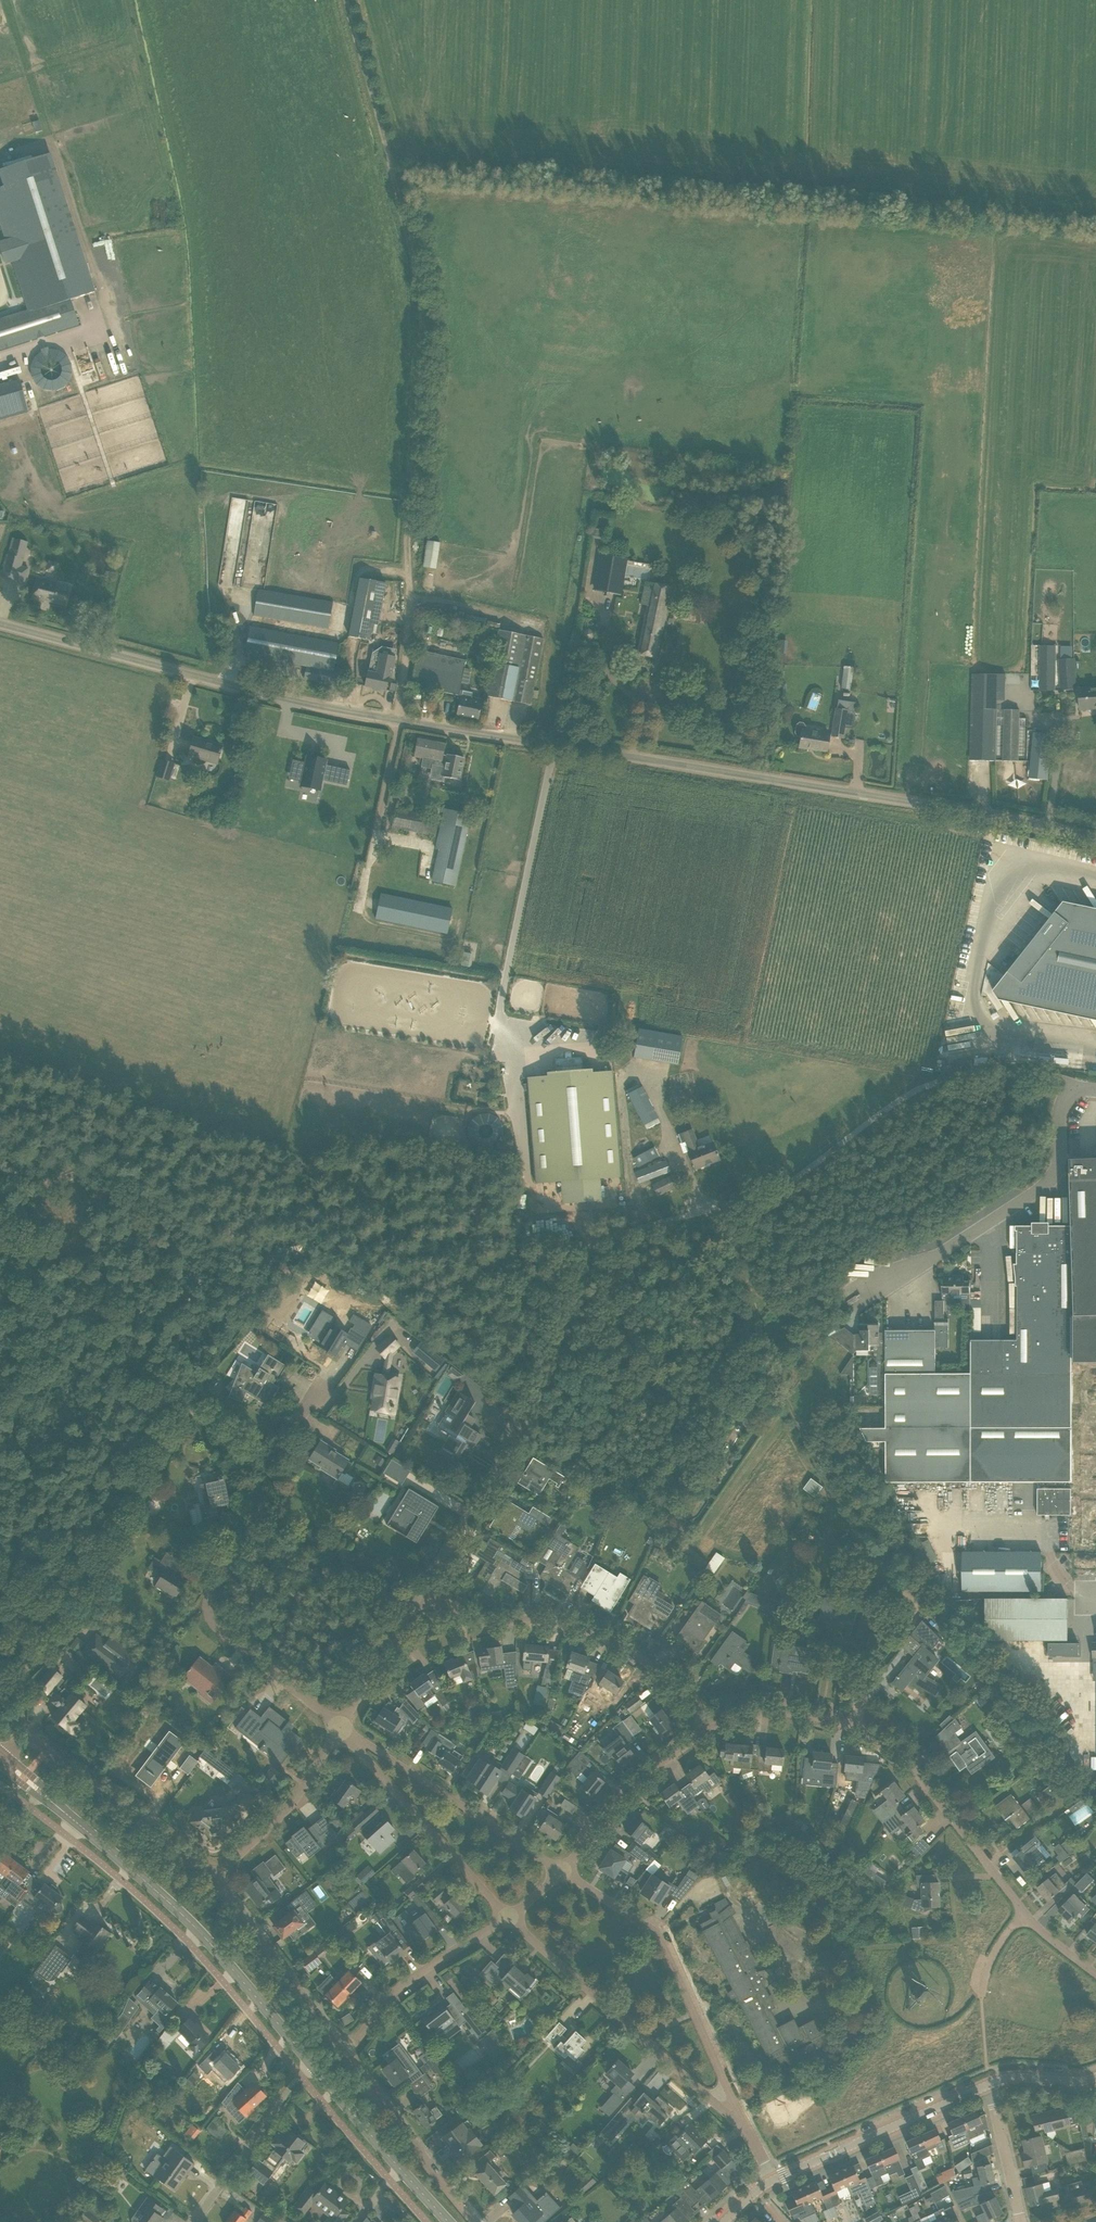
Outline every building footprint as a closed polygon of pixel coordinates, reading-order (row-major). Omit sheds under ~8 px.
[(71,300),(95,292),(50,154),(0,170),(0,175),(4,187),(0,189),(0,223),(29,312),(0,322),(0,348),(78,323),(71,300)] [(64,346),(28,354),(37,392),(73,384),(64,346)] [(29,412),(20,380),(0,386),(0,420),(29,412)] [(591,536),(605,538),(606,531),(592,529),(591,536)] [(7,554),(1,577),(17,581),(27,542),(14,539),(10,555),(7,554)] [(427,541),(426,548),(439,550),(440,543),(427,541)] [(628,558),(600,554),(594,592),(622,596),(628,558)] [(47,562),(44,574),(56,577),(59,565),(47,562)] [(360,578),(349,637),(369,640),(370,633),(378,634),(380,626),(378,625),(386,583),(360,578)] [(37,579),(32,599),(44,602),(44,600),(65,606),(69,589),(55,585),(55,584),(37,579)] [(639,643),(637,653),(656,658),(671,587),(652,583),(652,584),(647,606),(639,643)] [(311,599),(258,590),(253,616),(307,625),(311,599)] [(316,665),(328,668),(334,669),(335,666),(339,644),(250,627),(247,644),(245,654),(306,666),(307,663),(316,665)] [(543,639),(499,630),(485,696),(505,700),(511,701),(530,705),(543,639)] [(1055,645),(1040,645),(1040,691),(1055,691),(1055,645)] [(418,650),(411,686),(458,696),(459,691),(461,684),(465,669),(466,661),(418,650)] [(368,672),(365,686),(374,688),(373,690),(378,691),(378,689),(385,690),(388,676),(391,677),(395,658),(380,655),(376,673),(368,672)] [(1061,690),(1076,689),(1074,658),(1059,659),(1061,690)] [(306,666),(304,678),(341,685),(343,674),(344,668),(335,666),(334,669),(328,668),(316,665),(307,663),(306,666)] [(844,667),(842,688),(851,689),(853,668),(844,667)] [(970,749),(970,760),(996,761),(996,750),(997,691),(1005,692),(1006,683),(1006,674),(972,674),(970,749)] [(1079,688),(1079,710),(1095,709),(1095,687),(1079,688)] [(461,696),(459,695),(458,701),(454,700),(452,711),(456,712),(455,717),(477,721),(482,700),(471,698),(472,693),(462,691),(461,696)] [(815,709),(820,695),(813,693),(808,707),(815,709)] [(835,708),(832,735),(834,735),(844,737),(845,727),(852,728),(854,711),(855,703),(838,701),(837,709),(835,708)] [(1018,751),(1019,710),(1005,709),(1003,761),(1018,761),(1018,751)] [(803,723),(798,722),(796,725),(794,733),(796,736),(801,737),(799,747),(826,752),(828,741),(829,734),(805,730),(806,726),(803,723)] [(1053,734),(1034,732),(1031,778),(1048,780),(1053,734)] [(418,737),(414,757),(423,759),(421,766),(433,769),(431,778),(443,780),(443,777),(460,780),(464,758),(447,754),(447,757),(442,756),(445,742),(418,737)] [(195,738),(191,751),(189,756),(216,764),(219,753),(220,753),(221,750),(220,750),(221,747),(207,744),(208,741),(195,738)] [(290,773),(303,776),(301,782),(301,785),(320,790),(322,780),(325,765),(326,761),(318,759),(318,760),(316,759),(312,758),(309,758),(309,757),(307,757),(306,763),(292,760),(290,773)] [(162,761),(157,776),(169,781),(174,765),(162,761)] [(341,768),(338,784),(347,786),(350,770),(341,768)] [(439,816),(406,810),(395,808),(392,827),(436,835),(439,816)] [(439,850),(432,881),(455,886),(467,831),(467,830),(470,814),(445,809),(436,849),(439,850)] [(381,893),(375,919),(446,934),(452,908),(381,893)] [(1064,902),(993,991),(999,999),(1095,1020),(1095,909),(1064,902)] [(462,952),(461,966),(470,967),(472,953),(462,952)] [(683,1036),(639,1029),(634,1057),(678,1065),(683,1036)] [(599,1178),(620,1177),(612,1071),(592,1072),(592,1069),(547,1073),(547,1076),(527,1077),(535,1183),(570,1181),(599,1178)] [(639,1085),(627,1091),(644,1125),(656,1119),(659,1117),(643,1087),(640,1088),(639,1085)] [(458,1143),(463,1118),(433,1113),(429,1138),(458,1143)] [(681,1134),(678,1135),(681,1143),(684,1142),(685,1141),(689,1151),(688,1152),(695,1169),(719,1159),(715,1149),(712,1143),(700,1147),(693,1129),(691,1130),(681,1134)] [(659,1156),(654,1147),(634,1159),(638,1167),(659,1156)] [(1074,1316),(1095,1316),(1095,1159),(1070,1160),(1070,1178),(1071,1230),(1072,1317),(1074,1316)] [(639,1182),(670,1170),(666,1160),(635,1172),(639,1182)] [(674,1175),(653,1186),(658,1195),(678,1184),(674,1175)] [(599,1178),(570,1181),(572,1202),(601,1199),(599,1178)] [(1033,1229),(1017,1229),(1017,1340),(971,1340),(971,1351),(971,1374),(1072,1374),(1072,1317),(1071,1230),(1060,1230),(1060,1227),(1047,1227),(1047,1226),(1046,1225),(1044,1224),(1043,1225),(1041,1226),(1041,1227),(1033,1227),(1033,1229)] [(942,1286),(942,1297),(953,1297),(953,1307),(970,1307),(970,1295),(970,1281),(964,1281),(964,1276),(952,1276),(952,1278),(945,1278),(945,1286),(942,1286)] [(971,1300),(972,1321),(973,1321),(973,1329),(981,1329),(980,1300),(971,1300)] [(935,1325),(935,1330),(936,1347),(949,1347),(949,1319),(944,1319),(944,1312),(944,1301),(935,1301),(935,1325)] [(311,1337),(311,1338),(316,1341),(315,1342),(328,1350),(336,1355),(337,1353),(341,1346),(344,1343),(346,1344),(357,1351),(366,1337),(371,1327),(357,1319),(354,1325),(352,1328),(351,1327),(347,1334),(331,1325),(335,1318),(322,1310),(320,1313),(321,1313),(314,1325),(322,1329),(315,1340),(311,1337)] [(1074,1316),(1074,1362),(1075,1362),(1095,1363),(1095,1316),(1074,1316)] [(830,1336),(829,1336),(853,1355),(853,1341),(853,1335),(853,1334),(844,1327),(841,1329),(839,1326),(838,1324),(827,1331),(830,1336)] [(856,1345),(856,1350),(869,1350),(878,1363),(878,1367),(869,1367),(869,1395),(884,1395),(884,1365),(886,1365),(886,1363),(885,1361),(886,1361),(886,1360),(886,1333),(879,1333),(879,1325),(869,1325),(869,1330),(861,1330),(861,1334),(856,1334),(856,1345)] [(245,1326),(240,1332),(245,1336),(251,1330),(245,1326)] [(971,1428),(971,1374),(936,1374),(936,1347),(935,1330),(885,1331),(886,1333),(886,1360),(886,1361),(885,1361),(886,1363),(886,1365),(887,1429),(861,1429),(868,1442),(887,1442),(887,1483),(971,1483),(971,1428)] [(385,1341),(377,1348),(385,1357),(386,1358),(392,1353),(399,1346),(391,1336),(385,1341)] [(430,1349),(421,1360),(435,1372),(444,1361),(430,1349)] [(241,1375),(238,1374),(233,1385),(229,1390),(239,1399),(246,1392),(253,1397),(255,1393),(270,1403),(274,1397),(277,1393),(276,1393),(277,1391),(269,1386),(271,1382),(273,1384),(285,1365),(268,1355),(256,1373),(246,1366),(241,1375)] [(850,1374),(850,1385),(853,1384),(854,1384),(853,1357),(853,1356),(840,1375),(850,1374)] [(1074,1549),(1095,1549),(1095,1363),(1075,1362),(1074,1362),(1074,1549)] [(1072,1482),(1072,1374),(971,1374),(971,1428),(971,1483),(1072,1482)] [(376,1389),(372,1409),(383,1411),(395,1413),(401,1379),(388,1377),(376,1375),(374,1388),(376,1389)] [(469,1428),(475,1419),(467,1415),(474,1402),(458,1392),(446,1411),(447,1412),(438,1427),(450,1435),(440,1452),(451,1459),(453,1454),(458,1457),(463,1448),(470,1453),(481,1435),(469,1428)] [(855,1396),(854,1406),(867,1406),(867,1396),(855,1396)] [(749,1399),(740,1414),(753,1421),(761,1407),(749,1399)] [(321,1441),(310,1459),(319,1465),(321,1466),(321,1468),(337,1478),(338,1478),(342,1471),(345,1473),(352,1463),(331,1450),(332,1448),(330,1447),(321,1441)] [(379,1455),(375,1462),(382,1466),(385,1459),(379,1455)] [(567,1478),(542,1463),(533,1457),(529,1464),(530,1464),(524,1473),(517,1483),(526,1489),(538,1496),(549,1479),(557,1484),(555,1486),(558,1488),(561,1483),(563,1484),(567,1478)] [(391,1459),(382,1474),(401,1485),(410,1471),(391,1459)] [(214,1481),(200,1485),(205,1507),(200,1507),(203,1522),(203,1523),(211,1521),(211,1520),(220,1518),(221,1519),(222,1519),(219,1507),(230,1505),(224,1480),(230,1479),(228,1469),(217,1472),(212,1473),(214,1481)] [(811,1477),(803,1488),(815,1497),(823,1486),(811,1477)] [(438,1507),(408,1488),(401,1500),(406,1503),(398,1517),(401,1519),(394,1530),(406,1537),(408,1534),(418,1540),(429,1522),(426,1520),(427,1517),(430,1519),(431,1519),(438,1507)] [(581,1488),(581,1496),(592,1497),(592,1489),(581,1488)] [(490,1526),(499,1532),(522,1546),(523,1545),(510,1537),(517,1526),(529,1533),(537,1521),(545,1526),(550,1518),(533,1507),(529,1514),(510,1503),(505,1512),(506,1513),(502,1520),(496,1516),(490,1526)] [(193,1513),(181,1515),(183,1523),(195,1520),(193,1513)] [(560,1523),(554,1533),(560,1536),(566,1527),(560,1523)] [(545,1566),(540,1576),(568,1593),(574,1584),(577,1578),(585,1565),(575,1559),(569,1570),(567,1569),(579,1548),(569,1542),(560,1536),(554,1533),(554,1532),(545,1547),(554,1552),(549,1561),(545,1566)] [(187,1538),(188,1544),(200,1541),(198,1535),(187,1538)] [(486,1562),(472,1585),(481,1591),(502,1558),(508,1549),(490,1538),(487,1543),(482,1541),(479,1546),(478,1545),(477,1547),(478,1547),(474,1554),(486,1562)] [(656,1539),(653,1545),(659,1548),(662,1542),(656,1539)] [(927,1562),(936,1560),(930,1540),(922,1542),(927,1562)] [(655,1547),(651,1555),(657,1557),(660,1550),(655,1547)] [(344,1548),(338,1557),(344,1560),(349,1551),(344,1548)] [(155,1556),(149,1566),(163,1574),(155,1587),(165,1593),(175,1599),(174,1598),(186,1579),(187,1580),(187,1579),(179,1574),(177,1577),(175,1575),(178,1571),(172,1567),(177,1558),(167,1552),(162,1560),(155,1556)] [(716,1552),(705,1567),(713,1573),(724,1558),(716,1552)] [(1041,1552),(1031,1552),(963,1552),(963,1580),(963,1591),(1041,1591),(1041,1552)] [(502,1558),(481,1591),(491,1597),(502,1580),(521,1591),(525,1585),(518,1581),(522,1575),(525,1576),(525,1578),(532,1579),(533,1564),(523,1558),(519,1563),(511,1558),(508,1562),(502,1558)] [(589,1574),(583,1583),(591,1588),(589,1590),(596,1594),(598,1591),(601,1594),(596,1602),(610,1611),(616,1602),(617,1599),(625,1587),(616,1581),(618,1578),(595,1564),(589,1574)] [(640,1620),(650,1626),(649,1627),(650,1628),(654,1621),(654,1622),(655,1620),(655,1619),(659,1613),(666,1618),(673,1606),(655,1595),(657,1590),(658,1591),(662,1585),(649,1577),(648,1578),(644,1575),(638,1585),(629,1600),(635,1604),(628,1615),(636,1619),(637,1616),(640,1618),(639,1620),(640,1620)] [(852,1629),(857,1613),(834,1606),(836,1601),(832,1599),(835,1587),(829,1585),(825,1597),(819,1620),(852,1629)] [(754,1594),(750,1604),(768,1611),(770,1600),(754,1594)] [(986,1640),(1068,1640),(1068,1599),(986,1599),(986,1605),(986,1640)] [(697,1652),(703,1643),(705,1641),(703,1640),(701,1638),(711,1623),(716,1627),(723,1617),(702,1602),(696,1611),(683,1629),(677,1638),(697,1652)] [(743,1602),(738,1610),(742,1613),(748,1604),(743,1602)] [(871,1627),(876,1610),(865,1607),(857,1637),(862,1638),(860,1645),(868,1647),(869,1642),(885,1647),(889,1633),(871,1627)] [(908,1610),(899,1625),(906,1630),(913,1618),(908,1610)] [(893,1683),(902,1690),(903,1691),(911,1682),(937,1698),(944,1686),(927,1676),(939,1661),(914,1639),(916,1636),(933,1649),(941,1640),(922,1621),(918,1627),(902,1646),(916,1658),(912,1662),(911,1661),(911,1662),(912,1663),(908,1668),(907,1667),(906,1667),(908,1668),(904,1673),(902,1672),(902,1673),(899,1677),(898,1676),(897,1677),(898,1678),(894,1683),(894,1682),(893,1683)] [(714,1657),(715,1658),(713,1662),(718,1665),(720,1662),(729,1669),(734,1662),(752,1674),(759,1664),(743,1652),(749,1643),(732,1631),(726,1639),(714,1657)] [(135,1650),(131,1655),(108,1638),(105,1643),(95,1636),(84,1652),(119,1677),(124,1671),(131,1676),(145,1657),(135,1650)] [(77,1651),(84,1642),(77,1637),(70,1646),(77,1651)] [(947,1645),(946,1646),(953,1651),(957,1645),(950,1640),(947,1645)] [(1079,1643),(1049,1643),(1049,1656),(1079,1656),(1079,1643)] [(547,1662),(547,1658),(548,1647),(525,1645),(524,1656),(523,1670),(531,1671),(532,1660),(547,1662)] [(791,1645),(790,1647),(782,1646),(779,1660),(778,1670),(791,1672),(792,1667),(811,1670),(811,1672),(814,1651),(801,1649),(801,1647),(791,1645)] [(512,1686),(517,1685),(516,1651),(513,1652),(502,1654),(501,1647),(487,1648),(487,1650),(478,1651),(481,1671),(490,1670),(490,1667),(506,1665),(507,1677),(511,1677),(512,1686)] [(464,1681),(478,1675),(473,1650),(461,1655),(462,1657),(453,1661),(452,1659),(445,1662),(444,1662),(454,1685),(464,1680),(464,1681)] [(75,1652),(72,1657),(77,1661),(81,1656),(75,1652)] [(568,1693),(582,1697),(585,1692),(585,1691),(587,1685),(590,1675),(583,1673),(589,1658),(572,1652),(568,1663),(566,1668),(573,1671),(570,1680),(572,1681),(568,1693)] [(199,1694),(210,1703),(232,1677),(221,1668),(217,1672),(200,1657),(186,1675),(203,1689),(199,1694)] [(52,1667),(36,1685),(47,1694),(48,1693),(53,1698),(57,1693),(61,1697),(67,1690),(64,1688),(62,1690),(58,1687),(63,1680),(61,1678),(62,1676),(52,1667)] [(546,1705),(554,1669),(545,1667),(541,1687),(546,1688),(542,1704),(546,1705)] [(588,1688),(586,1692),(585,1692),(582,1697),(577,1707),(582,1710),(591,1696),(597,1700),(605,1687),(615,1694),(617,1690),(623,1681),(608,1671),(600,1683),(594,1679),(588,1688)] [(414,1690),(407,1695),(413,1704),(418,1710),(425,1704),(424,1703),(435,1696),(438,1700),(442,1706),(443,1706),(447,1711),(452,1707),(450,1703),(447,1697),(444,1689),(439,1679),(439,1680),(439,1681),(433,1686),(424,1673),(409,1684),(414,1690)] [(66,1729),(67,1728),(73,1732),(79,1725),(73,1720),(85,1705),(67,1690),(61,1697),(57,1693),(53,1698),(51,1700),(60,1707),(52,1717),(66,1729)] [(981,1695),(975,1700),(981,1706),(987,1701),(981,1695)] [(628,1702),(624,1705),(630,1712),(642,1703),(637,1696),(628,1702)] [(660,1734),(672,1725),(661,1710),(659,1711),(650,1699),(645,1703),(654,1716),(650,1720),(654,1725),(660,1734)] [(406,1701),(400,1709),(397,1707),(392,1715),(383,1709),(384,1708),(383,1708),(375,1721),(380,1725),(381,1724),(391,1731),(397,1736),(398,1735),(397,1735),(406,1722),(409,1719),(413,1723),(419,1715),(406,1701)] [(250,1709),(235,1728),(241,1733),(242,1732),(252,1740),(258,1732),(277,1748),(271,1756),(281,1765),(287,1757),(286,1756),(300,1739),(291,1732),(291,1731),(291,1730),(290,1729),(289,1730),(286,1728),(289,1723),(290,1722),(289,1721),(288,1721),(287,1722),(270,1709),(271,1708),(269,1706),(261,1717),(260,1718),(250,1710),(251,1709),(250,1709)] [(501,1711),(488,1714),(490,1724),(502,1716),(501,1711)] [(545,1716),(542,1727),(560,1738),(565,1730),(561,1728),(561,1726),(545,1716)] [(955,1717),(935,1735),(941,1741),(940,1742),(961,1771),(967,1766),(990,1750),(977,1732),(967,1739),(969,1742),(964,1745),(955,1733),(962,1728),(955,1717)] [(619,1736),(603,1748),(609,1757),(612,1754),(614,1757),(613,1757),(620,1765),(634,1755),(627,1746),(636,1739),(622,1721),(613,1728),(619,1736)] [(425,1726),(422,1731),(427,1734),(430,1729),(425,1726)] [(427,1734),(421,1744),(427,1748),(426,1749),(428,1751),(435,1755),(435,1754),(441,1758),(438,1762),(445,1767),(444,1769),(450,1773),(452,1771),(453,1772),(459,1763),(460,1761),(463,1756),(454,1750),(452,1749),(454,1745),(439,1735),(433,1731),(430,1729),(427,1734)] [(171,1733),(138,1777),(151,1787),(184,1743),(171,1733)] [(565,1733),(562,1737),(568,1741),(575,1746),(578,1742),(565,1733)] [(732,1768),(741,1769),(742,1762),(741,1760),(733,1760),(734,1745),(733,1741),(722,1745),(724,1750),(719,1750),(719,1753),(721,1759),(726,1772),(732,1770),(732,1768)] [(742,1762),(741,1769),(742,1769),(741,1775),(743,1779),(753,1775),(757,1776),(757,1770),(758,1755),(758,1756),(759,1751),(751,1750),(752,1746),(734,1745),(733,1760),(741,1760),(742,1762)] [(205,1748),(199,1756),(230,1780),(236,1772),(205,1748)] [(513,1748),(501,1767),(513,1774),(519,1765),(525,1756),(513,1748)] [(757,1770),(765,1771),(770,1771),(771,1764),(782,1765),(782,1760),(784,1749),(766,1748),(765,1756),(758,1756),(758,1755),(757,1770)] [(580,1787),(583,1790),(591,1797),(603,1782),(592,1773),(598,1766),(580,1751),(574,1758),(566,1768),(577,1777),(581,1773),(588,1778),(580,1787)] [(805,1757),(803,1774),(823,1776),(822,1783),(822,1786),(835,1787),(836,1784),(838,1763),(831,1763),(831,1754),(814,1752),(813,1758),(805,1757)] [(474,1754),(469,1763),(461,1774),(474,1782),(473,1785),(486,1794),(496,1779),(501,1771),(487,1763),(474,1754)] [(189,1755),(179,1768),(188,1774),(198,1761),(189,1755)] [(845,1755),(843,1771),(845,1771),(846,1771),(845,1779),(857,1780),(856,1789),(868,1790),(869,1790),(881,1764),(880,1764),(879,1765),(863,1764),(863,1762),(863,1757),(845,1755)] [(519,1765),(513,1774),(519,1779),(525,1769),(519,1765)] [(690,1782),(684,1786),(693,1798),(704,1790),(706,1793),(721,1783),(720,1781),(714,1773),(708,1777),(700,1765),(685,1775),(690,1782)] [(269,1771),(263,1778),(274,1787),(279,1779),(269,1771)] [(547,1780),(538,1792),(547,1798),(556,1786),(561,1778),(552,1772),(547,1780)] [(352,1794),(356,1797),(360,1791),(346,1781),(338,1792),(336,1790),(330,1798),(339,1804),(342,1807),(352,1794)] [(508,1784),(502,1793),(514,1802),(510,1809),(522,1818),(528,1809),(535,1799),(539,1795),(534,1791),(525,1786),(522,1790),(522,1791),(509,1782),(508,1784)] [(888,1800),(876,1809),(885,1820),(901,1807),(897,1801),(904,1796),(893,1782),(885,1788),(881,1791),(888,1800)] [(1042,1791),(1047,1798),(1059,1789),(1054,1782),(1042,1791)] [(660,1794),(666,1803),(669,1807),(677,1801),(687,1814),(699,1805),(696,1802),(693,1798),(684,1786),(679,1790),(674,1783),(660,1794)] [(206,1806),(207,1809),(197,1811),(191,1819),(198,1823),(196,1825),(205,1833),(208,1829),(211,1832),(211,1834),(213,1835),(215,1835),(216,1834),(223,1839),(231,1828),(229,1825),(231,1822),(230,1815),(234,1810),(237,1812),(239,1809),(240,1810),(247,1809),(254,1799),(242,1790),(230,1807),(229,1806),(219,1808),(218,1804),(211,1799),(206,1806)] [(731,1790),(725,1795),(733,1806),(738,1802),(731,1790)] [(999,1803),(995,1806),(1005,1819),(1006,1820),(1009,1818),(1018,1828),(1031,1818),(1028,1815),(1021,1806),(1012,1794),(1007,1797),(999,1803)] [(1028,1814),(1038,1807),(1031,1797),(1021,1804),(1028,1814)] [(701,1798),(696,1802),(699,1805),(703,1811),(710,1806),(705,1799),(705,1798),(704,1798),(703,1798),(702,1798),(701,1798)] [(565,1799),(560,1806),(572,1814),(577,1807),(565,1799)] [(851,1799),(838,1827),(844,1830),(857,1802),(851,1799)] [(373,1807),(364,1815),(362,1812),(349,1824),(352,1826),(344,1834),(349,1839),(378,1812),(373,1807)] [(558,1817),(550,1812),(542,1807),(536,1816),(537,1819),(534,1824),(540,1828),(539,1829),(555,1839),(564,1826),(556,1820),(558,1817)] [(901,1807),(885,1820),(894,1832),(900,1828),(905,1834),(906,1834),(913,1844),(916,1842),(924,1835),(917,1826),(924,1821),(913,1807),(906,1812),(901,1807)] [(793,1820),(790,1811),(783,1813),(786,1822),(793,1820)] [(646,1826),(644,1824),(635,1818),(632,1816),(628,1822),(630,1824),(625,1830),(634,1837),(635,1839),(634,1840),(641,1846),(647,1838),(648,1837),(650,1838),(654,1833),(646,1826)] [(378,1827),(375,1830),(373,1828),(364,1836),(380,1853),(387,1847),(395,1840),(390,1833),(394,1829),(386,1819),(378,1827)] [(770,1820),(759,1824),(763,1831),(763,1832),(772,1827),(772,1826),(770,1820)] [(763,1831),(759,1824),(751,1829),(754,1836),(763,1832),(763,1831)] [(292,1837),(285,1843),(296,1858),(304,1852),(309,1858),(321,1849),(316,1842),(318,1840),(323,1847),(338,1835),(331,1826),(320,1835),(312,1825),(306,1830),(303,1826),(291,1836),(292,1837)] [(668,1827),(664,1832),(670,1837),(674,1832),(668,1827)] [(1039,1847),(1037,1845),(1040,1842),(1033,1834),(1017,1847),(1021,1852),(1014,1858),(1024,1870),(1033,1863),(1037,1867),(1045,1860),(1047,1858),(1039,1847)] [(720,1838),(716,1843),(722,1848),(726,1842),(720,1838)] [(1065,1850),(1069,1856),(1077,1850),(1069,1839),(1061,1845),(1065,1850)] [(610,1850),(600,1867),(605,1870),(604,1871),(622,1883),(629,1873),(627,1872),(633,1864),(627,1860),(631,1854),(626,1851),(615,1843),(613,1846),(610,1850)] [(648,1866),(656,1857),(647,1850),(645,1852),(633,1843),(626,1851),(631,1854),(648,1866)] [(395,1867),(391,1871),(396,1876),(400,1872),(408,1881),(406,1883),(407,1884),(416,1875),(414,1873),(425,1863),(413,1850),(402,1860),(395,1867)] [(1059,1855),(1056,1857),(1060,1862),(1069,1856),(1065,1850),(1059,1855)] [(16,1862),(3,1853),(0,1857),(0,1883),(16,1862)] [(256,1878),(244,1887),(258,1905),(269,1897),(272,1902),(281,1895),(273,1883),(268,1877),(272,1874),(274,1876),(285,1867),(275,1854),(252,1872),(256,1878)] [(1063,1862),(1067,1867),(1077,1859),(1073,1855),(1063,1862)] [(0,1883),(0,1889),(9,1895),(6,1900),(16,1907),(21,1900),(29,1888),(30,1888),(31,1887),(23,1881),(29,1872),(23,1867),(16,1861),(16,1862),(0,1883)] [(375,1873),(369,1866),(357,1877),(363,1883),(375,1873)] [(865,1867),(860,1874),(871,1881),(876,1874),(870,1870),(865,1867)] [(645,1886),(640,1893),(658,1904),(665,1893),(670,1886),(666,1884),(652,1875),(645,1870),(637,1880),(645,1886)] [(1063,1897),(1073,1887),(1075,1885),(1077,1883),(1072,1878),(1068,1881),(1065,1884),(1056,1873),(1038,1887),(1049,1900),(1053,1896),(1053,1897),(1055,1895),(1058,1892),(1063,1897)] [(1077,1883),(1075,1885),(1082,1892),(1094,1880),(1088,1873),(1078,1883),(1077,1883)] [(694,1881),(685,1875),(678,1887),(676,1890),(672,1896),(679,1901),(683,1895),(694,1881)] [(938,1882),(925,1882),(924,1875),(916,1875),(916,1888),(921,1888),(921,1899),(914,1900),(910,1908),(923,1913),(923,1912),(923,1907),(930,1907),(939,1907),(938,1882)] [(630,1876),(626,1883),(631,1886),(636,1880),(630,1876)] [(327,1878),(324,1881),(328,1887),(332,1884),(327,1878)] [(21,1900),(33,1909),(35,1906),(48,1916),(53,1911),(54,1912),(56,1913),(58,1913),(60,1912),(61,1911),(62,1909),(62,1907),(62,1905),(60,1903),(58,1902),(62,1897),(54,1891),(57,1888),(52,1884),(49,1888),(44,1884),(37,1879),(31,1887),(30,1888),(29,1888),(21,1900)] [(410,1898),(422,1888),(424,1886),(419,1879),(405,1892),(410,1898)] [(444,1904),(447,1908),(454,1916),(464,1907),(454,1896),(449,1900),(445,1894),(446,1893),(441,1888),(432,1895),(432,1896),(437,1901),(439,1899),(444,1904)] [(412,1897),(425,1913),(413,1921),(406,1910),(393,1919),(405,1937),(417,1928),(424,1938),(436,1929),(431,1922),(437,1917),(416,1894),(412,1897)] [(1079,1913),(1079,1912),(1083,1916),(1090,1909),(1086,1905),(1088,1903),(1080,1896),(1079,1897),(1075,1894),(1059,1910),(1070,1921),(1074,1917),(1075,1918),(1076,1916),(1079,1913)] [(282,1919),(274,1926),(282,1937),(288,1933),(294,1941),(302,1934),(297,1927),(302,1922),(309,1916),(307,1913),(312,1909),(308,1904),(301,1895),(290,1903),(295,1910),(284,1918),(282,1919)] [(759,1964),(755,1958),(755,1959),(750,1949),(750,1948),(749,1945),(747,1946),(732,1915),(736,1912),(730,1905),(729,1906),(727,1902),(725,1898),(713,1904),(715,1907),(716,1909),(711,1912),(713,1918),(701,1924),(700,1924),(704,1931),(703,1931),(703,1932),(705,1931),(713,1947),(712,1948),(712,1949),(713,1948),(722,1964),(721,1965),(721,1966),(722,1965),(731,1982),(729,1982),(730,1983),(731,1982),(734,1988),(733,1989),(728,1993),(731,1998),(737,1997),(737,1996),(738,1996),(741,2002),(740,2003),(742,2003),(750,2019),(749,2020),(749,2021),(751,2020),(759,2036),(758,2037),(758,2038),(759,2037),(768,2053),(767,2054),(767,2055),(768,2054),(771,2061),(772,2061),(772,2060),(777,2058),(780,2064),(787,2060),(788,2063),(794,2060),(793,2059),(799,2056),(804,2066),(823,2055),(819,2048),(830,2042),(825,2032),(817,2017),(798,2028),(794,2019),(779,2027),(770,2010),(775,2007),(772,2001),(774,2000),(771,1995),(769,1996),(765,1988),(777,1978),(771,1968),(757,1972),(754,1967),(755,1966),(756,1967),(759,1964)] [(376,1904),(369,1910),(373,1915),(380,1909),(376,1904)] [(382,1909),(373,1916),(377,1922),(387,1935),(376,1944),(380,1950),(381,1951),(374,1956),(382,1967),(389,1962),(390,1963),(404,1952),(403,1951),(410,1945),(398,1929),(397,1928),(386,1915),(382,1909)] [(1095,1924),(1087,1935),(1095,1941),(1095,1914),(1091,1920),(1095,1924)] [(76,1955),(82,1959),(85,1961),(88,1961),(91,1959),(93,1956),(93,1953),(92,1950),(94,1947),(97,1948),(109,1932),(95,1922),(92,1927),(81,1918),(73,1928),(75,1929),(73,1932),(78,1936),(76,1938),(82,1943),(74,1954),(76,1956),(76,1955)] [(346,1927),(349,1932),(356,1928),(353,1922),(346,1927)] [(924,1937),(923,1927),(912,1928),(913,1938),(924,1937)] [(0,1938),(0,1946),(5,1950),(9,1944),(0,1938)] [(43,1960),(35,1972),(42,1977),(46,1980),(66,1953),(55,1945),(44,1961),(43,1960)] [(321,1962),(314,1952),(301,1961),(308,1971),(321,1962)] [(520,2000),(522,1998),(523,1998),(530,1989),(528,1987),(534,1980),(526,1973),(524,1975),(517,1969),(519,1967),(504,1953),(493,1966),(491,1964),(482,1974),(496,1986),(501,1979),(511,1987),(509,1990),(520,2000)] [(346,1966),(340,1958),(333,1963),(339,1971),(346,1966)] [(361,1961),(357,1965),(361,1969),(365,1964),(361,1961)] [(349,1971),(337,1983),(349,1995),(361,1983),(349,1971)] [(447,1971),(442,1975),(445,1980),(451,1976),(447,1971)] [(35,1972),(32,1976),(39,1982),(42,1977),(35,1972)] [(349,1995),(337,1983),(333,1979),(331,1976),(319,1988),(330,2000),(329,2000),(330,2001),(337,2007),(338,2006),(349,1995)] [(148,1983),(135,1997),(142,2003),(147,1997),(159,2009),(154,2014),(151,2018),(160,2025),(156,2029),(159,2032),(165,2026),(162,2023),(169,2016),(167,2013),(177,2002),(168,1995),(169,1994),(168,1993),(167,1994),(164,1991),(165,1991),(164,1990),(160,1987),(160,1988),(159,1989),(156,1986),(157,1984),(153,1981),(151,1982),(150,1981),(148,1983)] [(922,2001),(925,1999),(928,1991),(927,1988),(919,1985),(915,1986),(912,1994),(914,1998),(922,2001)] [(441,2002),(420,2017),(426,2026),(434,2037),(441,2045),(461,2029),(459,2026),(463,2023),(472,2035),(474,2033),(480,2041),(476,2043),(480,2049),(484,2046),(489,2053),(503,2043),(492,2029),(488,2033),(474,2016),(475,2015),(468,2007),(466,2008),(463,2005),(457,1997),(453,1992),(446,1998),(449,2002),(450,2003),(445,2007),(441,2002)] [(116,2039),(131,2018),(122,2012),(107,2033),(116,2039)] [(350,2015),(342,2019),(345,2024),(353,2019),(350,2015)] [(163,2034),(157,2042),(164,2049),(171,2042),(181,2032),(191,2043),(188,2045),(195,2052),(207,2041),(202,2036),(205,2033),(196,2023),(194,2025),(188,2019),(181,2026),(179,2028),(175,2023),(163,2034)] [(559,2022),(552,2030),(545,2037),(552,2044),(557,2039),(560,2042),(554,2048),(564,2057),(567,2054),(574,2060),(575,2058),(583,2050),(579,2047),(585,2040),(575,2031),(566,2041),(560,2035),(566,2029),(559,2022)] [(394,2085),(401,2080),(402,2081),(418,2069),(399,2043),(387,2052),(394,2061),(382,2069),(394,2085)] [(519,2049),(514,2053),(518,2058),(522,2054),(519,2049)] [(427,2050),(418,2057),(424,2064),(420,2067),(424,2073),(425,2073),(431,2068),(437,2064),(427,2050)] [(206,2058),(198,2065),(207,2074),(215,2066),(220,2071),(217,2074),(224,2082),(228,2078),(231,2075),(239,2067),(226,2054),(221,2059),(213,2051),(206,2058)] [(511,2056),(504,2062),(508,2067),(515,2061),(511,2056)] [(442,2068),(448,2064),(442,2057),(437,2061),(442,2068)] [(613,2066),(608,2071),(606,2074),(617,2084),(610,2091),(622,2101),(622,2100),(634,2086),(626,2080),(632,2073),(624,2066),(624,2065),(618,2059),(614,2064),(613,2063),(611,2065),(613,2066)] [(437,2064),(431,2068),(434,2073),(438,2074),(442,2071),(437,2064)] [(186,2067),(181,2073),(186,2076),(190,2071),(186,2067)] [(424,2073),(421,2075),(428,2084),(432,2082),(425,2073),(424,2073)] [(191,2075),(184,2082),(189,2087),(196,2080),(191,2075)] [(421,2075),(409,2085),(418,2098),(431,2089),(429,2086),(421,2075)] [(158,2105),(167,2092),(152,2080),(147,2088),(152,2092),(148,2098),(158,2105)] [(238,2082),(222,2102),(226,2107),(225,2108),(231,2115),(238,2109),(245,2117),(254,2109),(252,2107),(265,2095),(255,2084),(247,2091),(246,2089),(245,2090),(238,2082)] [(631,2097),(601,2132),(611,2141),(633,2116),(642,2124),(649,2116),(660,2125),(660,2124),(668,2116),(664,2113),(670,2106),(658,2096),(653,2101),(644,2092),(636,2100),(635,2101),(631,2097)] [(505,2111),(520,2124),(528,2115),(514,2101),(505,2111)] [(436,2119),(442,2115),(436,2106),(429,2111),(423,2103),(422,2104),(413,2110),(426,2127),(434,2120),(436,2120),(436,2119)] [(1051,2112),(1033,2116),(1037,2129),(1045,2127),(1046,2131),(1047,2131),(1048,2135),(1053,2139),(1056,2133),(1055,2129),(1080,2122),(1080,2121),(1077,2108),(1067,2110),(1067,2109),(1051,2113),(1051,2112)] [(979,2116),(976,2110),(961,2117),(970,2137),(983,2132),(983,2130),(987,2128),(984,2114),(979,2116)] [(961,2117),(947,2123),(952,2134),(948,2136),(954,2149),(970,2142),(969,2138),(970,2137),(961,2117)] [(228,2131),(219,2124),(213,2119),(206,2129),(221,2140),(228,2131)] [(1085,2120),(1080,2121),(1080,2122),(1083,2137),(1089,2137),(1085,2120)] [(690,2124),(682,2131),(679,2135),(677,2133),(667,2142),(668,2143),(665,2146),(662,2146),(662,2148),(663,2150),(664,2152),(667,2154),(670,2155),(671,2155),(671,2152),(674,2149),(684,2160),(697,2147),(699,2149),(707,2141),(690,2124)] [(184,2134),(192,2141),(200,2131),(192,2125),(184,2134)] [(452,2131),(443,2138),(449,2146),(451,2149),(448,2152),(458,2165),(467,2159),(469,2157),(467,2155),(477,2148),(481,2144),(470,2130),(470,2129),(465,2133),(464,2134),(458,2126),(452,2131)] [(547,2141),(531,2126),(513,2145),(529,2160),(547,2141)] [(301,2151),(308,2142),(298,2135),(297,2136),(287,2128),(286,2129),(287,2129),(282,2136),(278,2133),(271,2143),(273,2145),(272,2147),(274,2149),(263,2164),(258,2160),(248,2172),(263,2183),(284,2157),(290,2161),(292,2159),(296,2162),(303,2153),(301,2151)] [(935,2128),(920,2135),(927,2150),(936,2146),(938,2151),(945,2148),(942,2139),(940,2140),(935,2128)] [(927,2150),(920,2135),(915,2137),(906,2141),(911,2153),(918,2170),(925,2167),(922,2159),(929,2156),(927,2150)] [(1035,2174),(1045,2171),(1049,2171),(1047,2162),(1049,2162),(1043,2136),(1024,2141),(1027,2154),(1023,2155),(1026,2166),(1033,2165),(1035,2174)] [(572,2144),(566,2150),(574,2158),(580,2151),(572,2144)] [(712,2159),(722,2150),(717,2144),(707,2153),(712,2159)] [(992,2144),(970,2153),(972,2163),(976,2162),(984,2157),(994,2152),(992,2144)] [(1071,2151),(1071,2152),(1059,2144),(1062,2155),(1066,2154),(1068,2165),(1080,2162),(1078,2155),(1072,2156),(1071,2151)] [(894,2147),(879,2153),(884,2165),(889,2175),(896,2172),(898,2177),(904,2174),(898,2159),(899,2158),(894,2147)] [(173,2148),(153,2175),(174,2191),(194,2163),(173,2148)] [(1084,2148),(1071,2151),(1072,2156),(1078,2155),(1080,2162),(1087,2160),(1084,2148)] [(478,2160),(484,2166),(476,2173),(494,2193),(505,2184),(499,2177),(500,2175),(494,2168),(492,2170),(487,2164),(495,2156),(490,2150),(478,2160)] [(625,2150),(613,2164),(617,2168),(633,2156),(625,2150)] [(721,2168),(708,2179),(719,2192),(734,2178),(727,2170),(734,2163),(723,2150),(722,2150),(712,2159),(721,2168)] [(874,2155),(864,2159),(870,2171),(876,2185),(890,2179),(884,2165),(879,2153),(874,2155)] [(974,2186),(951,2191),(955,2200),(965,2197),(979,2194),(983,2193),(981,2184),(983,2184),(994,2181),(990,2164),(986,2165),(984,2157),(976,2162),(979,2177),(972,2178),(974,2186)] [(119,2163),(113,2158),(110,2162),(116,2167),(119,2163)] [(1082,2162),(1080,2165),(1081,2168),(1084,2170),(1087,2169),(1089,2166),(1088,2163),(1085,2161),(1082,2162)] [(960,2163),(954,2166),(958,2172),(964,2168),(960,2163)] [(115,2185),(127,2169),(120,2164),(108,2179),(115,2185)] [(629,2164),(621,2170),(625,2175),(633,2170),(629,2164)] [(852,2165),(839,2171),(846,2186),(847,2186),(851,2196),(859,2193),(866,2207),(875,2203),(866,2181),(867,2180),(863,2173),(857,2176),(852,2165)] [(964,2178),(972,2176),(971,2169),(962,2171),(964,2178)] [(832,2187),(825,2190),(833,2207),(841,2203),(836,2191),(846,2186),(839,2171),(828,2176),(832,2187)] [(680,2172),(667,2184),(674,2191),(687,2179),(680,2172)] [(589,2174),(582,2180),(589,2187),(595,2181),(589,2174)] [(942,2174),(936,2177),(939,2183),(945,2181),(942,2174)] [(913,2175),(905,2178),(911,2191),(914,2200),(922,2195),(913,2175)] [(1032,2185),(1029,2176),(1023,2178),(1026,2187),(1032,2185)] [(685,2183),(680,2187),(681,2188),(692,2201),(696,2197),(704,2205),(719,2192),(708,2179),(694,2192),(685,2183)] [(924,2180),(916,2183),(920,2191),(927,2187),(924,2180)] [(827,2210),(833,2207),(825,2190),(821,2192),(816,2181),(803,2187),(809,2202),(821,2197),(822,2200),(822,2201),(821,2201),(822,2204),(824,2203),(827,2210)] [(1073,2204),(1088,2200),(1095,2198),(1091,2186),(1090,2181),(1083,2183),(1084,2188),(1076,2190),(1070,2192),(1073,2204)] [(1050,2182),(1043,2184),(1043,2183),(1026,2188),(1031,2207),(1060,2199),(1057,2188),(1052,2190),(1050,2182)] [(295,2207),(303,2214),(313,2201),(333,2216),(328,2221),(341,2221),(347,2214),(341,2209),(347,2201),(324,2184),(318,2191),(312,2186),(295,2207)] [(510,2196),(520,2207),(513,2214),(520,2221),(532,2221),(534,2221),(535,2219),(537,2221),(545,2221),(560,2208),(552,2199),(542,2208),(533,2197),(522,2185),(518,2189),(510,2196)] [(949,2195),(944,2186),(930,2193),(933,2199),(935,2203),(949,2195)] [(676,2221),(685,2221),(695,2213),(688,2204),(692,2201),(681,2188),(680,2187),(675,2192),(681,2198),(672,2205),(675,2209),(669,2214),(676,2221)] [(809,2202),(803,2187),(791,2192),(795,2200),(786,2204),(790,2215),(792,2215),(794,2219),(799,2216),(800,2220),(814,2213),(809,2202)] [(911,2191),(898,2197),(903,2207),(914,2200),(911,2191)] [(978,2221),(988,2221),(989,2221),(988,2219),(1001,2213),(994,2197),(993,2198),(990,2191),(983,2193),(979,2194),(981,2203),(980,2204),(984,2212),(975,2216),(978,2221)] [(930,2193),(924,2196),(926,2201),(933,2199),(930,2193)] [(95,2197),(86,2208),(100,2219),(103,2215),(101,2213),(107,2206),(95,2197)] [(135,2221),(160,2221),(163,2218),(158,2214),(162,2208),(153,2202),(147,2197),(140,2207),(147,2211),(139,2221),(135,2221)] [(965,2197),(955,2200),(960,2210),(967,2207),(965,2197)] [(252,2211),(246,2207),(241,2214),(234,2210),(226,2221),(244,2221),(252,2211)] [(956,2217),(951,2207),(944,2210),(943,2208),(938,2211),(943,2221),(959,2221),(956,2217)] [(79,2218),(85,2221),(103,2221),(100,2219),(86,2208),(79,2218)] [(878,2211),(874,2213),(878,2221),(882,2219),(878,2211)] [(938,2211),(934,2213),(936,2219),(930,2221),(943,2221),(938,2211)] [(257,2221),(278,2221),(264,2212),(257,2221)]
